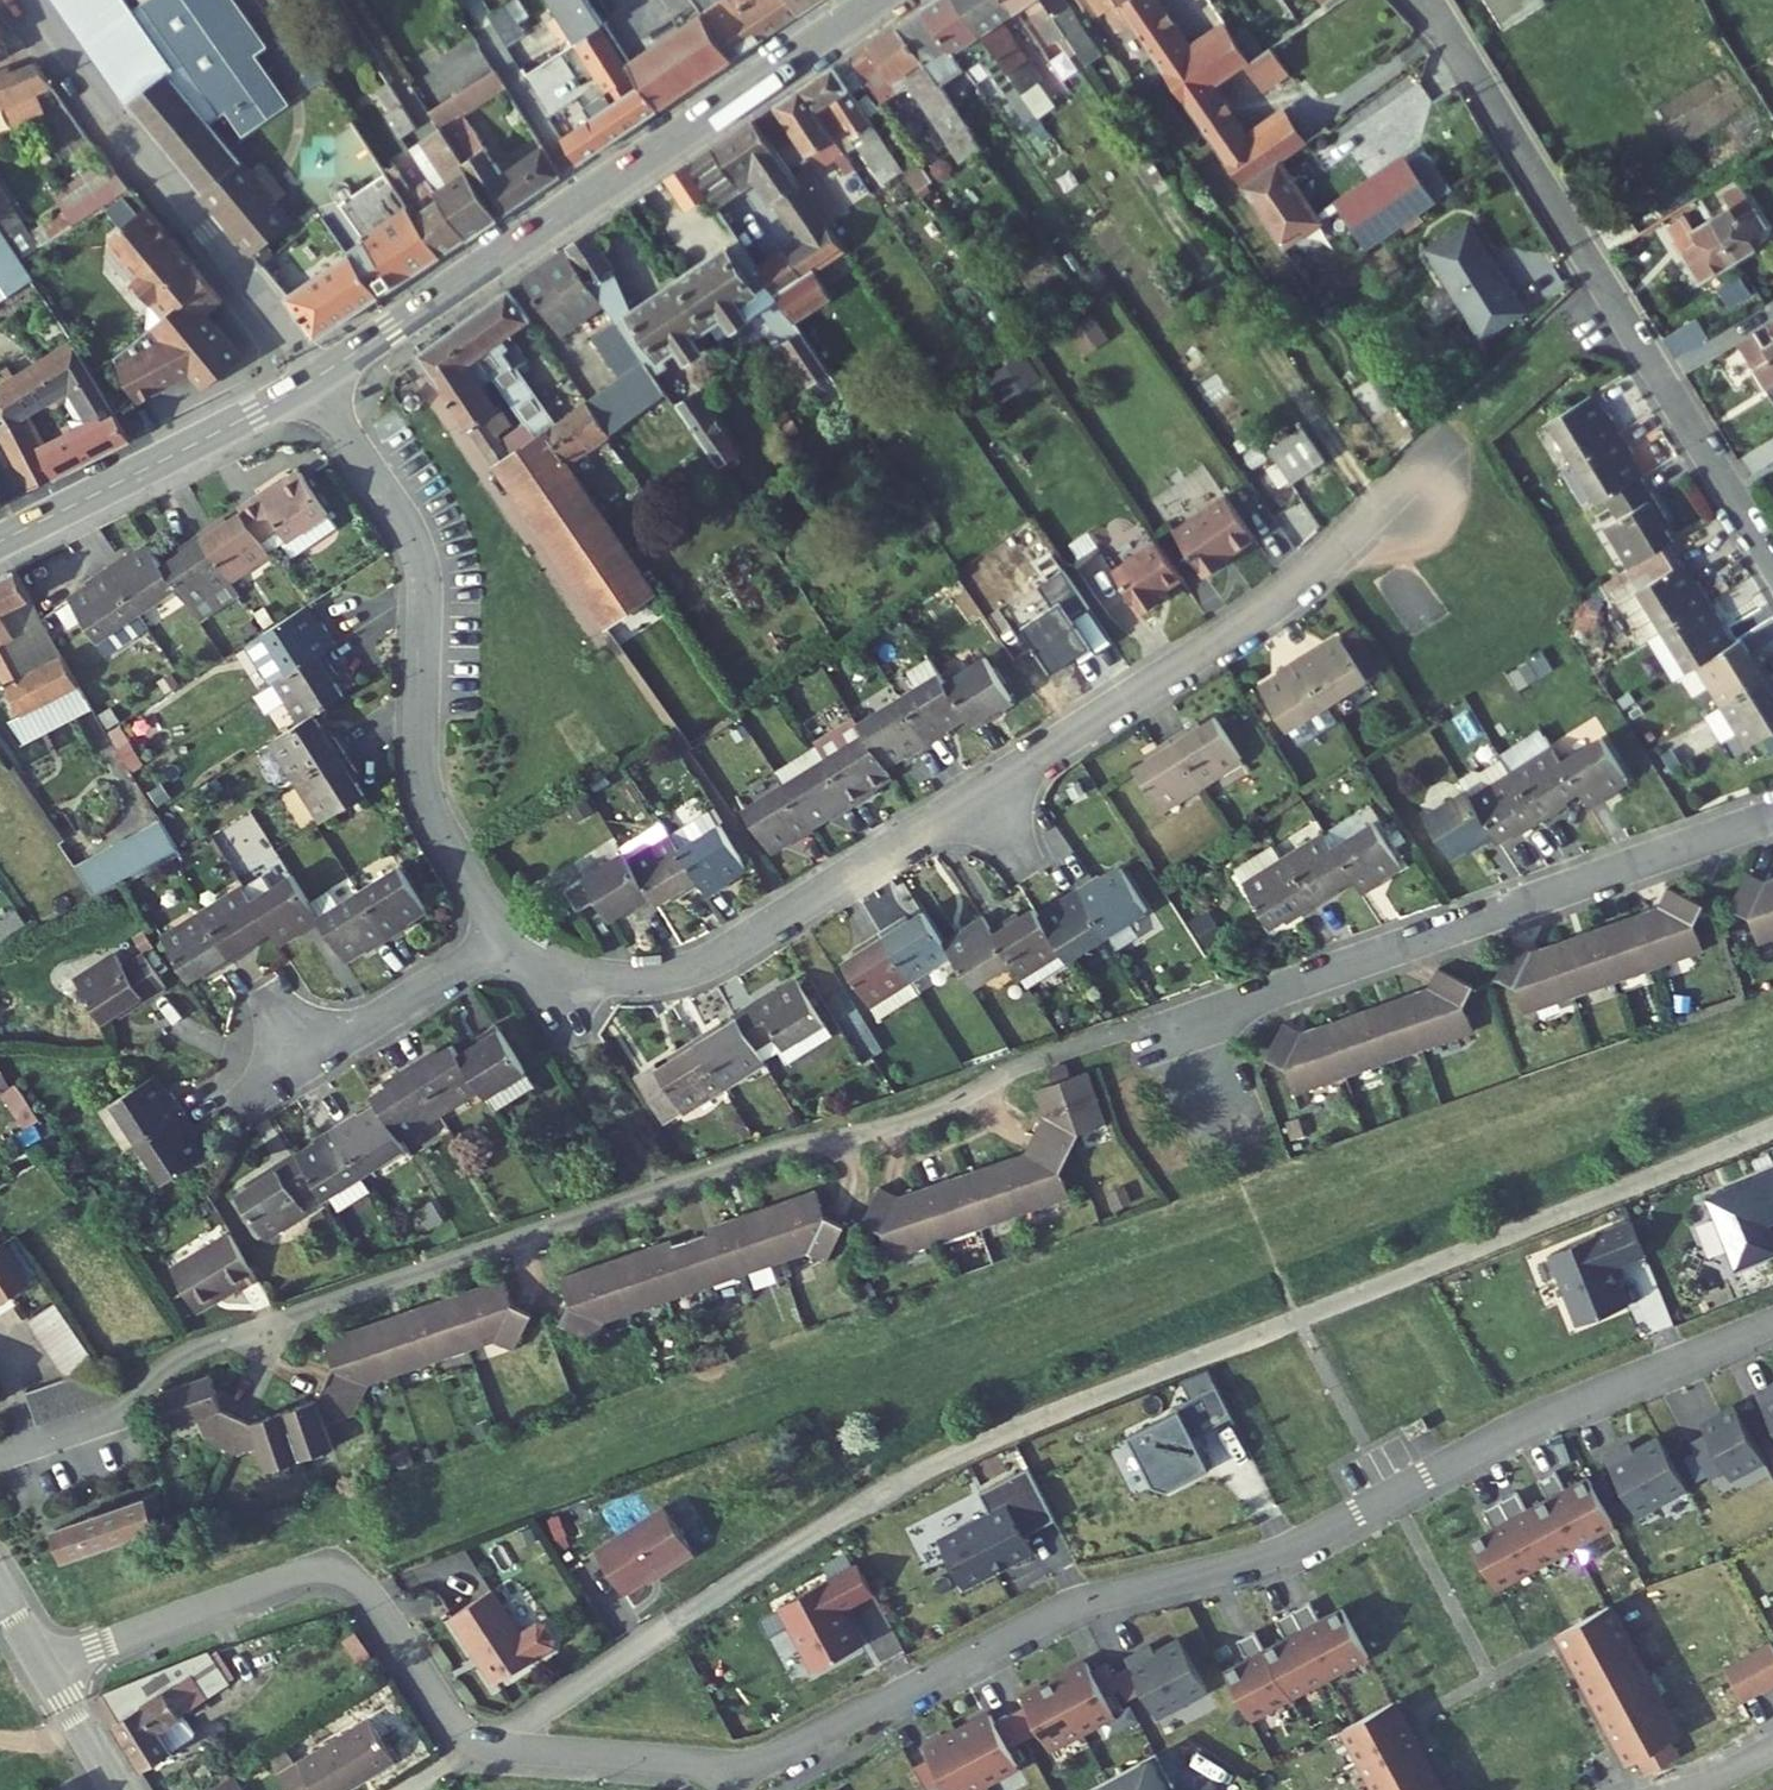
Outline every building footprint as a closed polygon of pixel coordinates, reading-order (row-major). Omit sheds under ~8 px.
[(203,197),(244,164),(290,104),(257,57),(268,48),(236,0),(154,0),(143,10),(135,11),(127,0),(56,0),(203,197)] [(576,50),(606,31),(586,0),(544,0),(576,50)] [(660,4),(667,14),(685,2),(689,8),(695,5),(692,0),(658,0),(660,4)] [(730,0),(713,0),(698,11),(703,19),(730,0)] [(763,40),(738,0),(730,0),(703,19),(732,63),(763,40)] [(796,17),(786,0),(738,0),(763,40),(796,17)] [(821,0),(786,0),(796,17),(821,0)] [(1016,80),(961,0),(931,0),(923,5),(966,66),(967,68),(981,59),(1002,89),(1016,80)] [(1019,11),(1012,0),(961,0),(1016,80),(1025,93),(1041,82),(1046,78),(1007,19),(1019,11)] [(1046,0),(1012,0),(1019,11),(1028,5),(1049,37),(1058,31),(1074,55),(1080,50),(1046,0)] [(1080,50),(1087,60),(1102,50),(1068,0),(1046,0),(1080,50)] [(1121,3),(1119,0),(1103,0),(1110,11),(1121,3)] [(1121,3),(1245,185),(1279,160),(1260,131),(1250,139),(1217,90),(1254,64),(1229,25),(1190,52),(1155,0),(1119,0),(1121,3)] [(1513,30),(1553,5),(1550,0),(1494,0),(1513,30)] [(493,22),(510,48),(529,35),(523,25),(535,18),(524,1),(493,22)] [(660,4),(610,36),(629,66),(703,19),(698,11),(695,5),(689,8),(685,2),(667,14),(660,4)] [(941,83),(966,66),(923,5),(898,21),(921,55),(941,83)] [(658,111),(732,63),(703,19),(629,66),(658,111)] [(872,87),(921,55),(898,21),(849,51),(870,83),(872,87)] [(579,164),(658,111),(629,66),(610,36),(606,31),(576,50),(613,107),(563,140),(579,164)] [(510,48),(514,53),(533,40),(529,35),(510,48)] [(1292,72),(1276,49),(1254,64),(1270,87),(1292,72)] [(856,93),(870,83),(849,51),(803,80),(818,103),(829,96),(875,160),(869,166),(883,187),(907,171),(856,93)] [(35,65),(9,73),(4,69),(0,70),(0,102),(1,104),(47,83),(35,65)] [(507,96),(494,76),(430,118),(441,135),(498,220),(561,178),(542,150),(514,169),(503,152),(494,158),(470,121),(507,96)] [(855,160),(818,103),(803,80),(755,113),(777,146),(800,128),(831,176),(855,160)] [(1041,82),(1025,93),(1042,117),(1058,106),(1041,82)] [(393,117),(403,110),(388,88),(379,95),(393,117)] [(403,110),(393,117),(407,139),(418,133),(403,110)] [(845,247),(777,146),(755,113),(706,145),(736,190),(758,175),(795,232),(778,244),(800,277),(845,247)] [(1308,146),(1286,114),(1260,131),(1279,160),(1282,163),(1308,146)] [(430,154),(417,162),(434,189),(468,241),(498,220),(441,135),(425,146),(430,154)] [(736,190),(706,145),(687,159),(710,191),(717,203),(736,190)] [(425,146),(412,155),(417,162),(430,154),(425,146)] [(70,222),(144,174),(120,147),(51,190),(70,222)] [(1441,202),(1407,150),(1337,196),(1371,248),(1441,202)] [(710,191),(687,159),(666,173),(689,206),(710,191)] [(1282,163),(1279,160),(1245,185),(1282,239),(1317,215),(1282,163)] [(244,164),(203,197),(268,270),(279,261),(269,244),(295,223),(281,202),(290,192),(263,162),(253,171),(247,161),(244,164)] [(445,257),(468,241),(434,189),(416,200),(399,174),(445,257)] [(1740,191),(1704,213),(1730,256),(1752,243),(1745,232),(1760,223),(1740,191)] [(318,348),(381,303),(365,281),(343,249),(304,192),(287,203),(325,260),(333,260),(341,272),(311,290),(294,303),(318,348)] [(381,303),(445,257),(409,205),(361,238),(343,249),(365,281),(381,303)] [(208,284),(148,210),(113,238),(113,251),(139,282),(136,286),(156,312),(152,334),(208,284)] [(1661,222),(1696,278),(1730,256),(1704,213),(1688,223),(1680,210),(1661,222)] [(613,265),(591,231),(568,249),(592,282),(613,265)] [(754,260),(737,233),(679,277),(710,323),(726,310),(735,323),(750,313),(740,299),(767,279),(754,260)] [(1522,314),(1460,234),(1421,264),(1483,345),(1522,314)] [(8,242),(0,247),(0,335),(2,338),(25,323),(49,308),(8,242)] [(800,277),(778,244),(754,260),(767,279),(800,329),(829,370),(849,357),(833,335),(828,338),(808,308),(862,272),(845,247),(800,277)] [(605,301),(592,282),(568,249),(524,280),(561,331),(605,301)] [(302,289),(279,261),(268,270),(290,297),(294,303),(311,290),(302,289)] [(640,305),(613,265),(592,282),(605,301),(618,322),(640,305)] [(1715,286),(1726,304),(1743,293),(1732,276),(1715,286)] [(693,335),(710,323),(679,277),(640,305),(618,322),(623,329),(633,343),(649,368),(679,346),(688,359),(702,348),(693,335)] [(226,306),(208,284),(152,334),(151,340),(117,366),(144,410),(149,407),(196,380),(202,389),(213,390),(241,366),(242,357),(211,318),(226,306)] [(534,327),(510,293),(450,334),(485,385),(495,378),(525,422),(545,409),(507,352),(516,346),(509,336),(524,326),(528,331),(534,327)] [(55,318),(49,308),(25,323),(31,333),(55,318)] [(1067,328),(1083,353),(1108,337),(1092,312),(1067,328)] [(1768,337),(1758,321),(1731,338),(1760,383),(1772,375),(1772,333),(1768,337)] [(1659,344),(1668,359),(1696,342),(1687,327),(1659,344)] [(599,344),(609,359),(633,343),(623,329),(599,344)] [(829,370),(800,329),(782,341),(809,380),(816,374),(823,385),(833,378),(829,370)] [(480,389),(485,385),(450,334),(420,355),(604,629),(648,600),(537,433),(523,443),(501,409),(496,413),(480,389)] [(623,379),(606,391),(629,424),(645,413),(652,422),(669,411),(701,457),(710,470),(717,465),(679,411),(649,368),(633,343),(609,359),(623,379)] [(1024,352),(988,374),(1003,399),(1040,377),(1024,352)] [(137,445),(80,355),(27,387),(18,372),(0,383),(0,423),(39,497),(137,445)] [(606,391),(590,402),(613,435),(629,424),(606,391)] [(1620,413),(1607,393),(1562,421),(1587,460),(1638,428),(1626,409),(1620,413)] [(696,399),(679,411),(717,465),(734,454),(696,399)] [(635,434),(629,424),(613,435),(590,402),(549,431),(579,474),(595,463),(587,452),(609,437),(616,447),(635,434)] [(1334,461),(1309,425),(1275,449),(1300,484),(1334,461)] [(1650,449),(1638,428),(1587,460),(1611,499),(1656,472),(1644,452),(1650,449)] [(1772,457),(1772,436),(1737,459),(1746,474),(1772,457)] [(1677,506),(1656,472),(1611,499),(1623,518),(1614,524),(1636,559),(1662,543),(1683,530),(1670,510),(1677,506)] [(339,524),(312,483),(293,496),(290,491),(249,518),(253,523),(273,553),(285,545),(293,539),(301,550),(339,524)] [(14,512),(0,490),(0,517),(14,512)] [(1259,538),(1230,496),(1179,531),(1210,577),(1230,563),(1227,560),(1259,538)] [(280,563),(273,553),(253,523),(233,535),(230,531),(210,544),(240,589),(280,563)] [(349,539),(339,524),(301,550),(293,539),(285,545),(302,570),(349,539)] [(1675,565),(1662,543),(1636,559),(1597,583),(1602,591),(1622,579),(1652,626),(1702,595),(1681,561),(1675,565)] [(200,615),(240,589),(210,544),(190,557),(194,562),(174,575),(188,595),(200,615)] [(1182,580),(1158,544),(1110,576),(1135,613),(1158,598),(1157,596),(1182,580)] [(149,621),(188,595),(174,575),(160,555),(142,567),(137,561),(117,574),(149,621)] [(27,574),(0,586),(0,645),(3,650),(0,652),(0,659),(32,711),(89,685),(27,574)] [(111,647),(149,621),(117,574),(97,587),(102,594),(83,607),(111,647)] [(1715,616),(1702,595),(1652,626),(1677,667),(1694,657),(1722,640),(1709,619),(1715,616)] [(325,635),(312,614),(270,642),(296,682),(330,660),(344,650),(331,631),(325,635)] [(1652,626),(1639,634),(1664,675),(1677,667),(1652,626)] [(1333,698),(1373,673),(1345,629),(1325,642),(1321,636),(1302,648),(1333,698)] [(1739,629),(1722,640),(1694,657),(1719,697),(1770,665),(1758,645),(1751,649),(1739,629)] [(1291,724),(1333,698),(1302,648),(1281,661),(1285,667),(1264,680),(1291,724)] [(1016,697),(990,657),(951,682),(972,714),(981,727),(998,716),(995,711),(1016,697)] [(344,680),(330,660),(296,682),(262,704),(273,720),(293,708),(308,730),(321,722),(350,703),(338,684),(344,680)] [(1770,665),(1719,697),(1745,739),(1772,721),(1772,670),(1770,665)] [(951,728),(972,714),(951,682),(944,672),(904,699),(935,746),(954,733),(951,728)] [(914,759),(935,746),(904,699),(865,724),(892,765),(910,754),(914,759)] [(1206,777),(1245,752),(1217,709),(1197,722),(1193,715),(1174,727),(1206,777)] [(898,774),(892,765),(865,724),(863,720),(823,746),(832,760),(862,805),(882,792),(878,787),(898,774)] [(334,742),(321,722),(308,730),(277,750),(303,789),(351,758),(339,739),(334,742)] [(1624,765),(1598,723),(1560,747),(1580,780),(1590,795),(1608,784),(1604,778),(1624,765)] [(1165,803),(1206,777),(1174,727),(1153,741),(1157,747),(1137,759),(1165,803)] [(1560,792),(1580,780),(1560,747),(1555,738),(1513,764),(1543,813),(1565,799),(1560,792)] [(1497,828),(1499,831),(1519,818),(1523,825),(1543,813),(1513,764),(1504,750),(1482,763),(1476,763),(1462,772),(1467,780),(1497,828)] [(364,778),(351,758),(303,789),(330,831),(373,803),(358,781),(364,778)] [(841,819),(862,805),(832,760),(793,786),(819,826),(838,814),(841,819)] [(1475,842),(1497,828),(1467,780),(1426,805),(1452,847),(1471,836),(1475,842)] [(822,831),(819,826),(793,786),(753,813),(779,853),(797,841),(800,845),(822,831)] [(724,825),(714,810),(673,837),(675,839),(683,852),(724,825)] [(1400,853),(1374,810),(1333,835),(1355,869),(1364,883),(1383,871),(1380,866),(1400,853)] [(161,821),(76,861),(91,893),(175,852),(161,821)] [(752,866),(724,825),(683,852),(706,886),(715,899),(734,886),(730,881),(752,866)] [(1336,881),(1355,869),(1333,835),(1327,826),(1289,850),(1320,899),(1339,887),(1336,881)] [(1276,830),(1252,845),(1265,865),(1289,850),(1276,830)] [(686,899),(706,886),(683,852),(675,839),(636,865),(659,901),(664,908),(683,895),(686,899)] [(1299,913),(1320,899),(1289,850),(1265,865),(1252,845),(1235,856),(1247,877),(1275,919),(1295,907),(1299,913)] [(638,914),(659,901),(636,865),(628,854),(589,879),(605,903),(617,922),(635,909),(638,914)] [(1728,893),(1750,903),(1760,930),(1772,925),(1772,866),(1767,868),(1746,858),(1728,893)] [(1118,929),(1157,904),(1131,864),(1111,877),(1107,870),(1088,883),(1118,929)] [(431,917),(404,874),(365,899),(396,947),(415,934),(412,929),(431,917)] [(1513,930),(1495,965),(1514,973),(1525,1002),(1698,938),(1688,909),(1695,893),(1660,877),(1648,901),(1646,897),(1629,903),(1630,908),(1607,916),(1601,914),(1582,921),(1580,927),(1556,936),(1554,931),(1538,938),(1539,943),(1513,930)] [(586,915),(605,903),(589,879),(570,892),(586,915)] [(310,943),(330,930),(326,924),(300,883),(278,897),(269,883),(250,896),(277,937),(285,950),(306,937),(310,943)] [(1074,958),(1118,929),(1088,883),(1064,899),(1068,905),(1048,918),(1068,948),(1074,958)] [(257,950),(277,937),(250,896),(210,921),(241,969),(261,956),(257,950)] [(376,959),(396,947),(365,899),(326,924),(330,930),(354,967),(373,954),(376,959)] [(1028,975),(1068,948),(1048,918),(1040,907),(1020,920),(1016,914),(997,927),(1019,962),(1028,975)] [(917,980),(957,953),(953,947),(931,914),(911,927),(907,921),(887,934),(917,980)] [(980,988),(1019,962),(997,927),(989,915),(968,929),(972,934),(953,947),(957,953),(980,988)] [(223,980),(241,969),(210,921),(173,945),(199,987),(219,974),(223,980)] [(876,1006),(917,980),(887,934),(868,947),(872,953),(851,967),(876,1006)] [(1074,958),(1068,948),(1028,975),(1036,987),(1076,961),(1074,958)] [(1288,1011),(1269,1049),(1290,1058),(1300,1087),(1477,1020),(1467,993),(1477,973),(1437,955),(1427,977),(1308,1020),(1288,1011)] [(174,994),(152,959),(132,971),(125,960),(85,985),(111,1026),(127,1015),(131,1021),(174,994)] [(834,1027),(807,984),(787,997),(784,991),(743,1017),(747,1022),(767,1053),(787,1040),(795,1052),(834,1027)] [(774,1064),(767,1053),(747,1022),(727,1035),(724,1030),(704,1042),(734,1090),(774,1064)] [(531,1081),(502,1035),(482,1048),(485,1053),(466,1066),(487,1098),(492,1106),(531,1081)] [(693,1115),(734,1090),(704,1042),(685,1055),(688,1060),(667,1074),(693,1115)] [(445,1124),(487,1098),(466,1066),(460,1056),(439,1070),(436,1064),(415,1077),(445,1124)] [(27,1092),(9,1064),(0,1069),(0,1108),(27,1092)] [(663,1068),(640,1083),(670,1130),(693,1115),(667,1074),(663,1068)] [(1038,1088),(1041,1096),(1089,1078),(1086,1070),(1038,1088)] [(404,1150),(445,1124),(415,1077),(395,1090),(399,1095),(378,1109),(384,1119),(404,1150)] [(1046,1111),(1037,1130),(1076,1147),(1084,1131),(1104,1122),(1089,1078),(1041,1096),(1046,1111)] [(541,1097),(531,1081),(492,1106),(502,1122),(541,1097)] [(172,1106),(160,1087),(119,1112),(145,1152),(191,1123),(178,1103),(172,1106)] [(411,1160),(404,1150),(384,1119),(365,1131),(362,1125),(344,1137),(373,1184),(411,1160)] [(203,1143),(191,1123),(145,1152),(169,1192),(209,1167),(197,1147),(203,1143)] [(905,1194),(886,1184),(869,1220),(889,1232),(898,1257),(1075,1194),(1065,1167),(1076,1147),(1037,1130),(1028,1149),(905,1194)] [(369,1187),(373,1184),(344,1137),(323,1150),(326,1156),(306,1168),(324,1197),(332,1210),(336,1207),(369,1187)] [(303,1210),(324,1197),(306,1168),(303,1164),(263,1189),(266,1194),(247,1206),(272,1246),(310,1222),(303,1210)] [(1736,1199),(1764,1271),(1772,1267),(1772,1184),(1736,1199)] [(378,1201),(369,1187),(336,1207),(345,1222),(378,1201)] [(820,1187),(567,1276),(576,1305),(567,1325),(604,1345),(615,1325),(814,1253),(832,1262),(849,1225),(829,1215),(820,1187)] [(1659,1223),(1579,1255),(1608,1327),(1656,1308),(1640,1269),(1673,1256),(1659,1223)] [(271,1284),(242,1238),(184,1274),(211,1317),(250,1292),(252,1296),(271,1284)] [(2,1253),(0,1254),(0,1311),(28,1292),(2,1253)] [(332,1347),(335,1356),(512,1290),(509,1284),(332,1347)] [(227,1419),(220,1398),(174,1414),(182,1436),(204,1429),(212,1453),(243,1469),(270,1460),(278,1483),(345,1457),(337,1435),(359,1427),(377,1391),(502,1345),(519,1354),(536,1321),(520,1311),(512,1290),(335,1356),(342,1376),(325,1411),(261,1435),(227,1419)] [(93,1372),(47,1303),(19,1321),(61,1383),(93,1372)] [(61,1383),(35,1391),(46,1423),(129,1396),(119,1364),(93,1372),(61,1383)] [(8,1400),(0,1373),(0,1402),(8,1400)] [(1181,1408),(1131,1434),(1156,1483),(1170,1489),(1211,1467),(1195,1435),(1233,1416),(1217,1385),(1179,1405),(1181,1408)] [(216,1387),(171,1405),(174,1414),(220,1398),(216,1387)] [(1733,1434),(1720,1441),(1739,1474),(1753,1466),(1758,1474),(1772,1465),(1772,1419),(1765,1404),(1728,1425),(1733,1434)] [(1430,1427),(1422,1415),(1404,1426),(1411,1438),(1430,1427)] [(1666,1513),(1713,1488),(1688,1441),(1662,1455),(1656,1444),(1636,1455),(1666,1513)] [(1616,1478),(1592,1491),(1580,1468),(1563,1477),(1575,1497),(1601,1545),(1641,1524),(1616,1478)] [(990,1515),(939,1542),(963,1590),(996,1572),(995,1569),(1008,1562),(1010,1566),(1032,1554),(1024,1538),(1056,1522),(1029,1469),(980,1495),(990,1515)] [(1553,1507),(1543,1492),(1528,1499),(1564,1565),(1601,1545),(1575,1497),(1553,1507)] [(1510,1509),(1520,1528),(1500,1539),(1526,1586),(1564,1565),(1528,1499),(1510,1509)] [(63,1534),(56,1536),(66,1565),(158,1533),(148,1505),(63,1534)] [(682,1523),(612,1565),(631,1596),(639,1609),(709,1567),(682,1523)] [(605,1553),(575,1572),(601,1615),(631,1596),(612,1565),(605,1553)] [(883,1560),(805,1602),(839,1667),(887,1641),(868,1606),(899,1589),(883,1560)] [(523,1641),(495,1597),(458,1620),(501,1688),(560,1650),(561,1642),(553,1629),(545,1627),(523,1641)] [(1346,1620),(1337,1603),(1322,1611),(1358,1677),(1395,1657),(1369,1608),(1346,1620)] [(1650,1641),(1631,1608),(1584,1635),(1602,1668),(1650,1641)] [(1355,1675),(1319,1610),(1305,1618),(1314,1635),(1289,1649),(1315,1697),(1355,1675)] [(1318,1697),(1283,1631),(1268,1639),(1277,1656),(1252,1670),(1278,1718),(1318,1697)] [(1157,1666),(1141,1674),(1154,1700),(1173,1690),(1185,1714),(1234,1688),(1209,1641),(1179,1657),(1174,1648),(1153,1659),(1157,1666)] [(1668,1674),(1650,1641),(1603,1668),(1621,1700),(1668,1674)] [(1753,1669),(1768,1698),(1772,1696),(1772,1659),(1753,1669)] [(220,1662),(193,1679),(208,1704),(235,1687),(220,1662)] [(954,1789),(996,1789),(1045,1765),(1034,1745),(1072,1725),(1077,1735),(1129,1709),(1121,1694),(1138,1685),(1130,1669),(1114,1677),(1109,1668),(1050,1698),(1052,1707),(1020,1723),(1016,1716),(951,1749),(956,1759),(942,1766),(954,1789)] [(188,1670),(97,1694),(116,1726),(193,1679),(188,1670)] [(1686,1705),(1667,1673),(1620,1699),(1638,1732),(1686,1705)] [(208,1704),(193,1679),(116,1726),(148,1777),(161,1768),(145,1743),(208,1704)] [(1442,1731),(1424,1699),(1376,1726),(1394,1758),(1442,1731)] [(1700,1759),(1692,1743),(1705,1736),(1687,1702),(1634,1731),(1652,1764),(1661,1759),(1670,1775),(1700,1759)] [(297,1789),(355,1789),(404,1759),(379,1719),(289,1776),(297,1789)] [(1441,1732),(1393,1759),(1411,1789),(1414,1789),(1459,1765),(1441,1732)] [(1194,1788),(1200,1785),(1182,1753),(1116,1789),(1195,1789),(1194,1788)] [(1459,1764),(1413,1789),(1476,1789),(1459,1764)] [(233,1776),(210,1789),(241,1789),(233,1776)]
